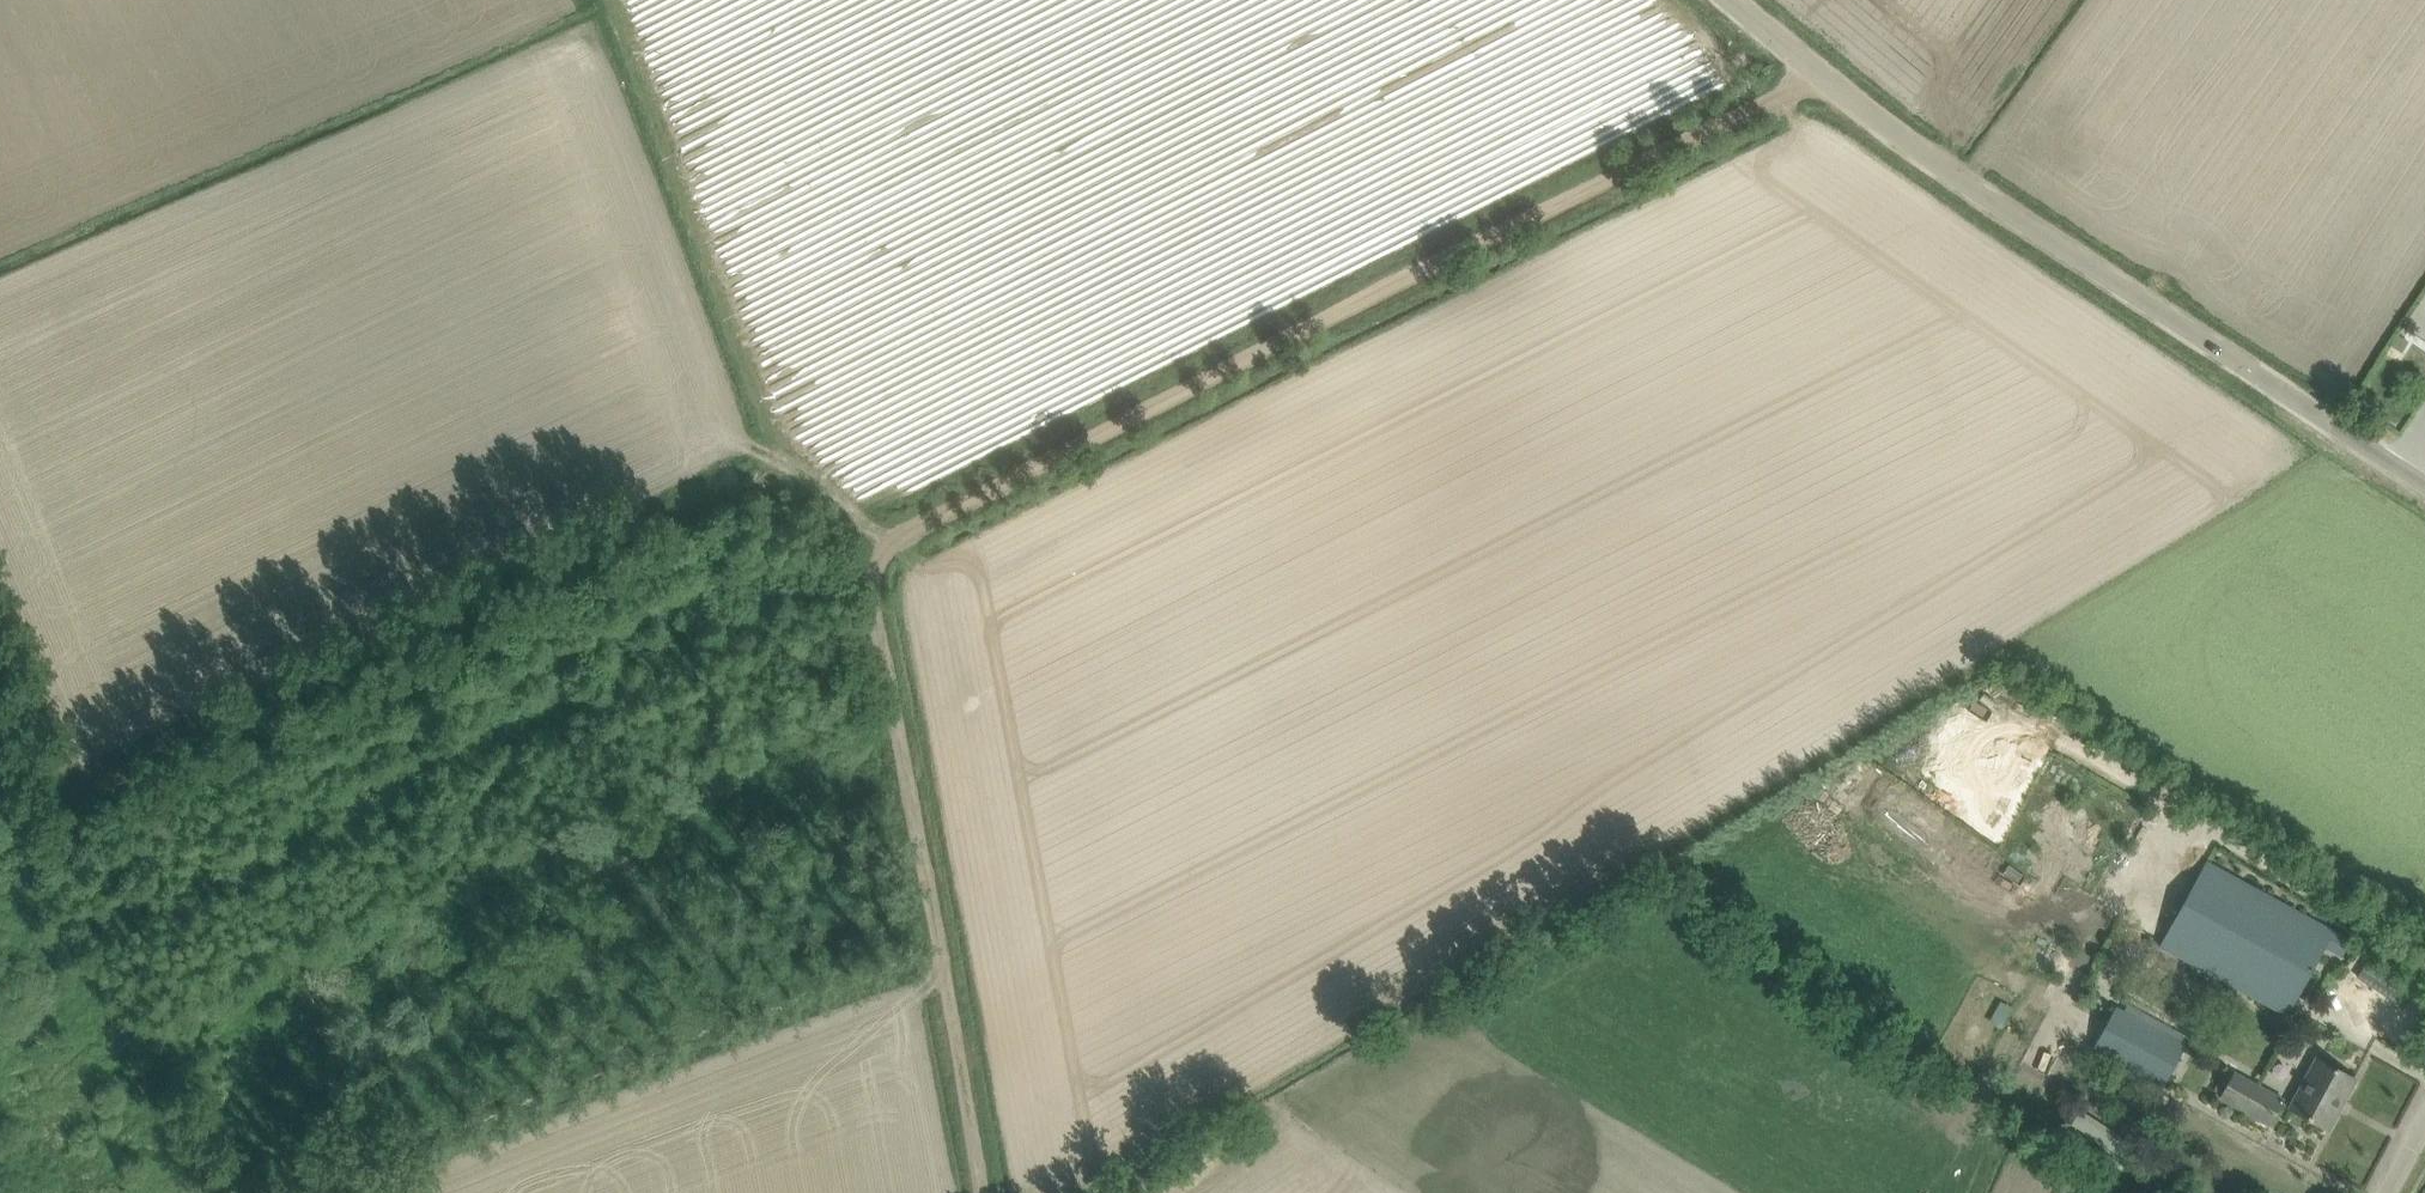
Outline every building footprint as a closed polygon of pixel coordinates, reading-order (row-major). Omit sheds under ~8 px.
[(2160,943),(2265,1002),(2286,1013),(2324,944),(2340,953),(2349,938),(2207,859),(2160,943)] [(2116,1008),(2094,1049),(2163,1086),(2185,1045),(2116,1008)] [(2356,1078),(2335,1067),(2318,1058),(2290,1108),(2328,1129),(2356,1078)] [(2271,1125),(2284,1099),(2234,1072),(2220,1097),(2271,1125)]
